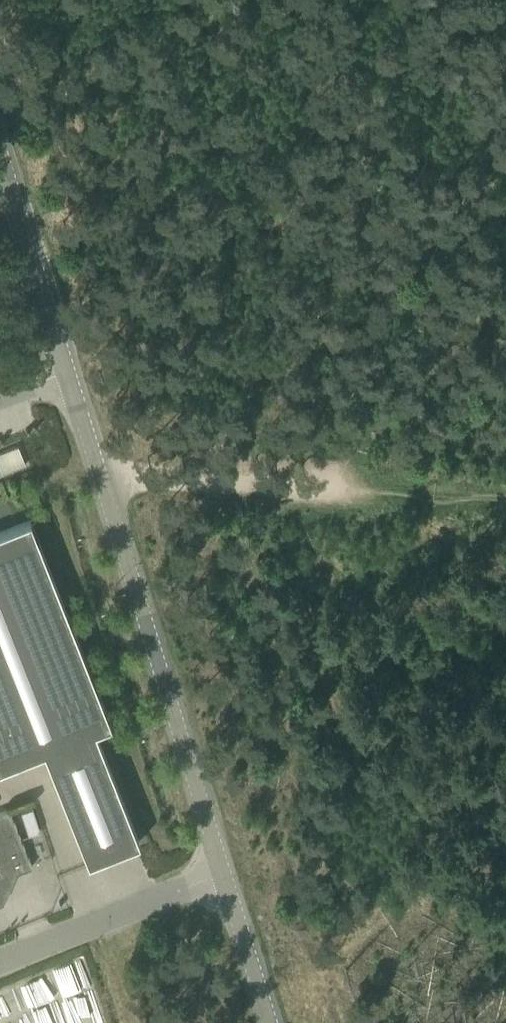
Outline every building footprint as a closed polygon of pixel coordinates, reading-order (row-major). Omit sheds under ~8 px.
[(44,749),(88,862),(139,841),(95,730),(111,723),(30,519),(0,531),(0,767),(44,749)] [(2,898),(10,880),(2,876),(4,872),(29,862),(31,866),(32,866),(9,808),(0,811),(0,898),(2,898)]
